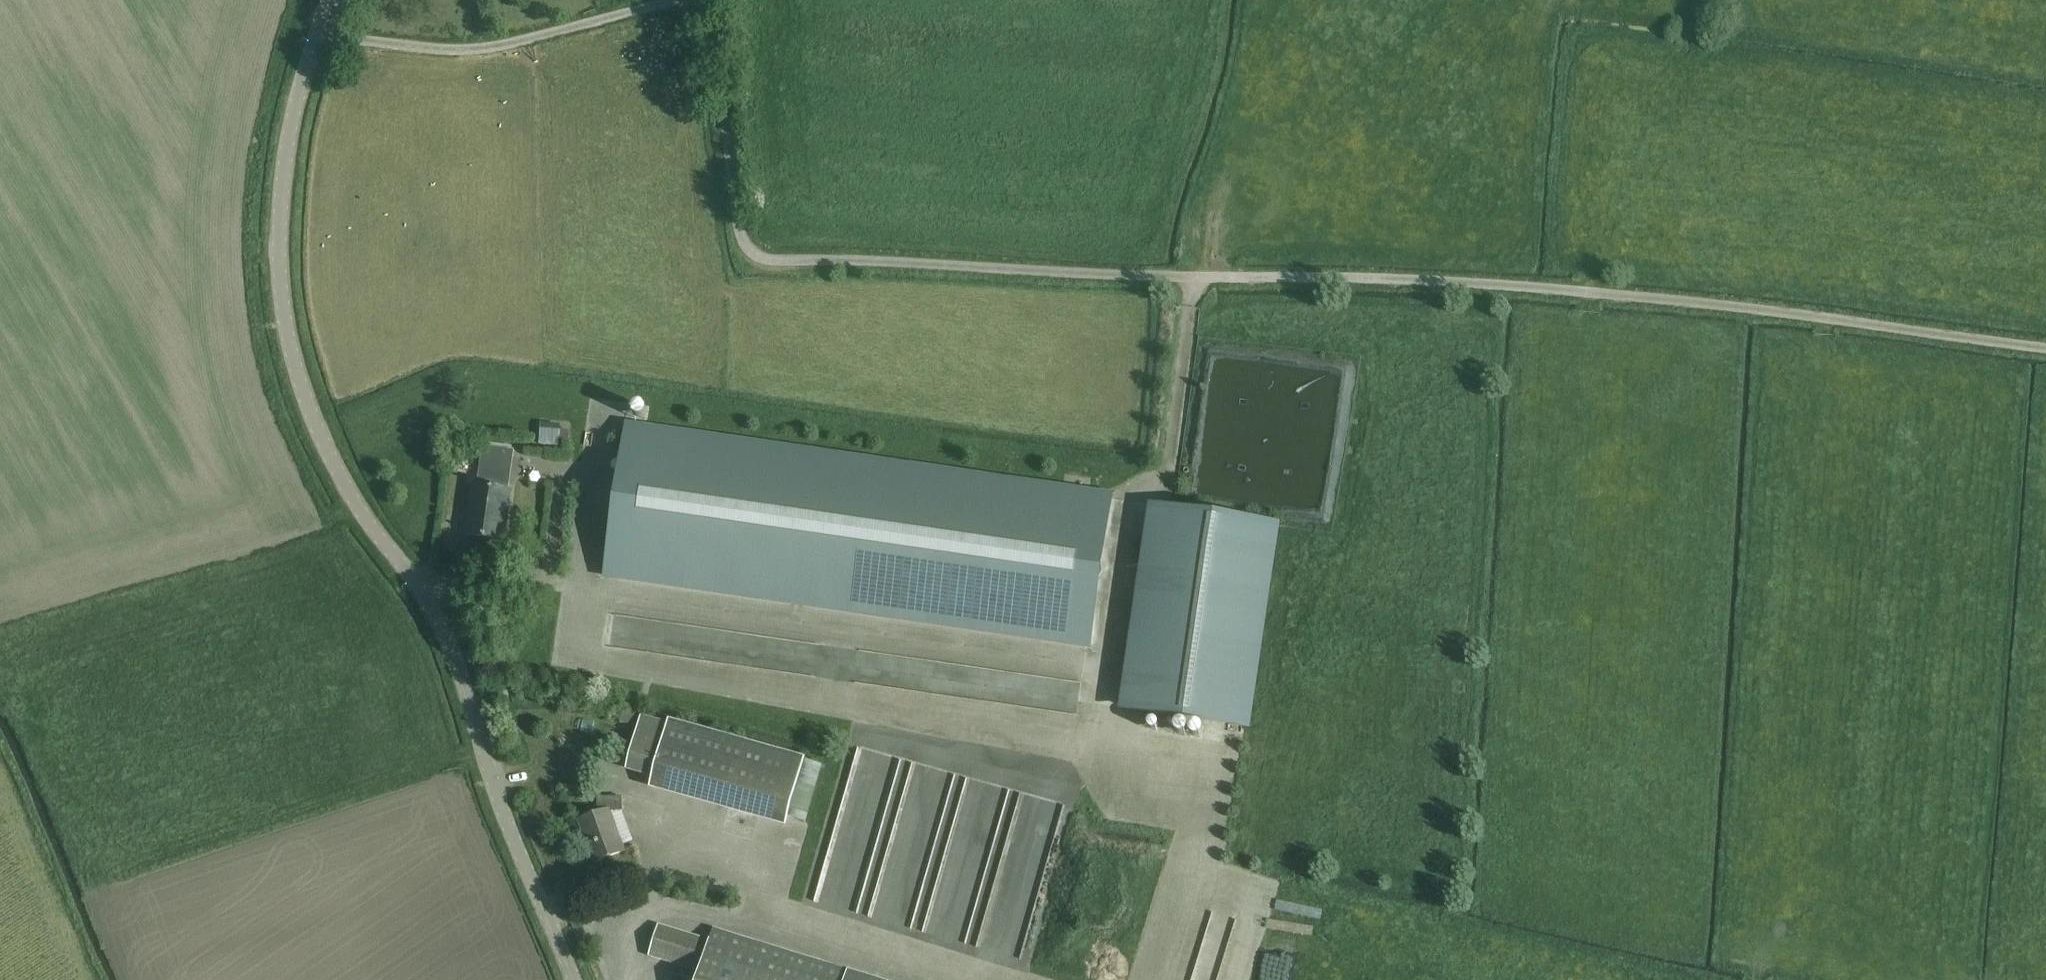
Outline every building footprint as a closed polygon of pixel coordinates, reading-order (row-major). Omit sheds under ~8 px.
[(680,102),(681,118),(691,117),(690,101),(680,102)] [(1239,427),(1251,471),(1262,468),(1269,493),(1306,483),(1300,460),(1323,454),(1318,436),(1328,433),(1322,410),(1307,414),(1301,394),(1284,399),(1288,413),(1239,427)] [(547,422),(548,438),(579,436),(578,421),(547,422)] [(1107,498),(630,429),(630,432),(610,571),(609,571),(609,574),(1086,644),(1086,641),(1106,501),(1107,501),(1107,498)] [(482,445),(476,486),(474,486),(467,536),(502,541),(510,491),(503,490),(509,450),(514,451),(514,450),(482,445)] [(1273,526),(1153,508),(1125,708),(1243,726),(1273,526)] [(641,635),(645,610),(623,607),(619,631),(641,635)] [(636,715),(621,711),(609,743),(625,748),(636,715)] [(652,781),(730,802),(747,744),(669,722),(667,727),(641,719),(627,767),(654,775),(652,781)] [(730,802),(652,781),(650,788),(785,826),(788,817),(807,822),(822,765),(803,760),(747,744),(730,802)] [(597,797),(597,814),(578,821),(594,863),(624,851),(610,811),(622,811),(622,796),(597,797)] [(713,932),(710,942),(658,926),(649,957),(700,973),(698,979),(868,979),(713,932)]
